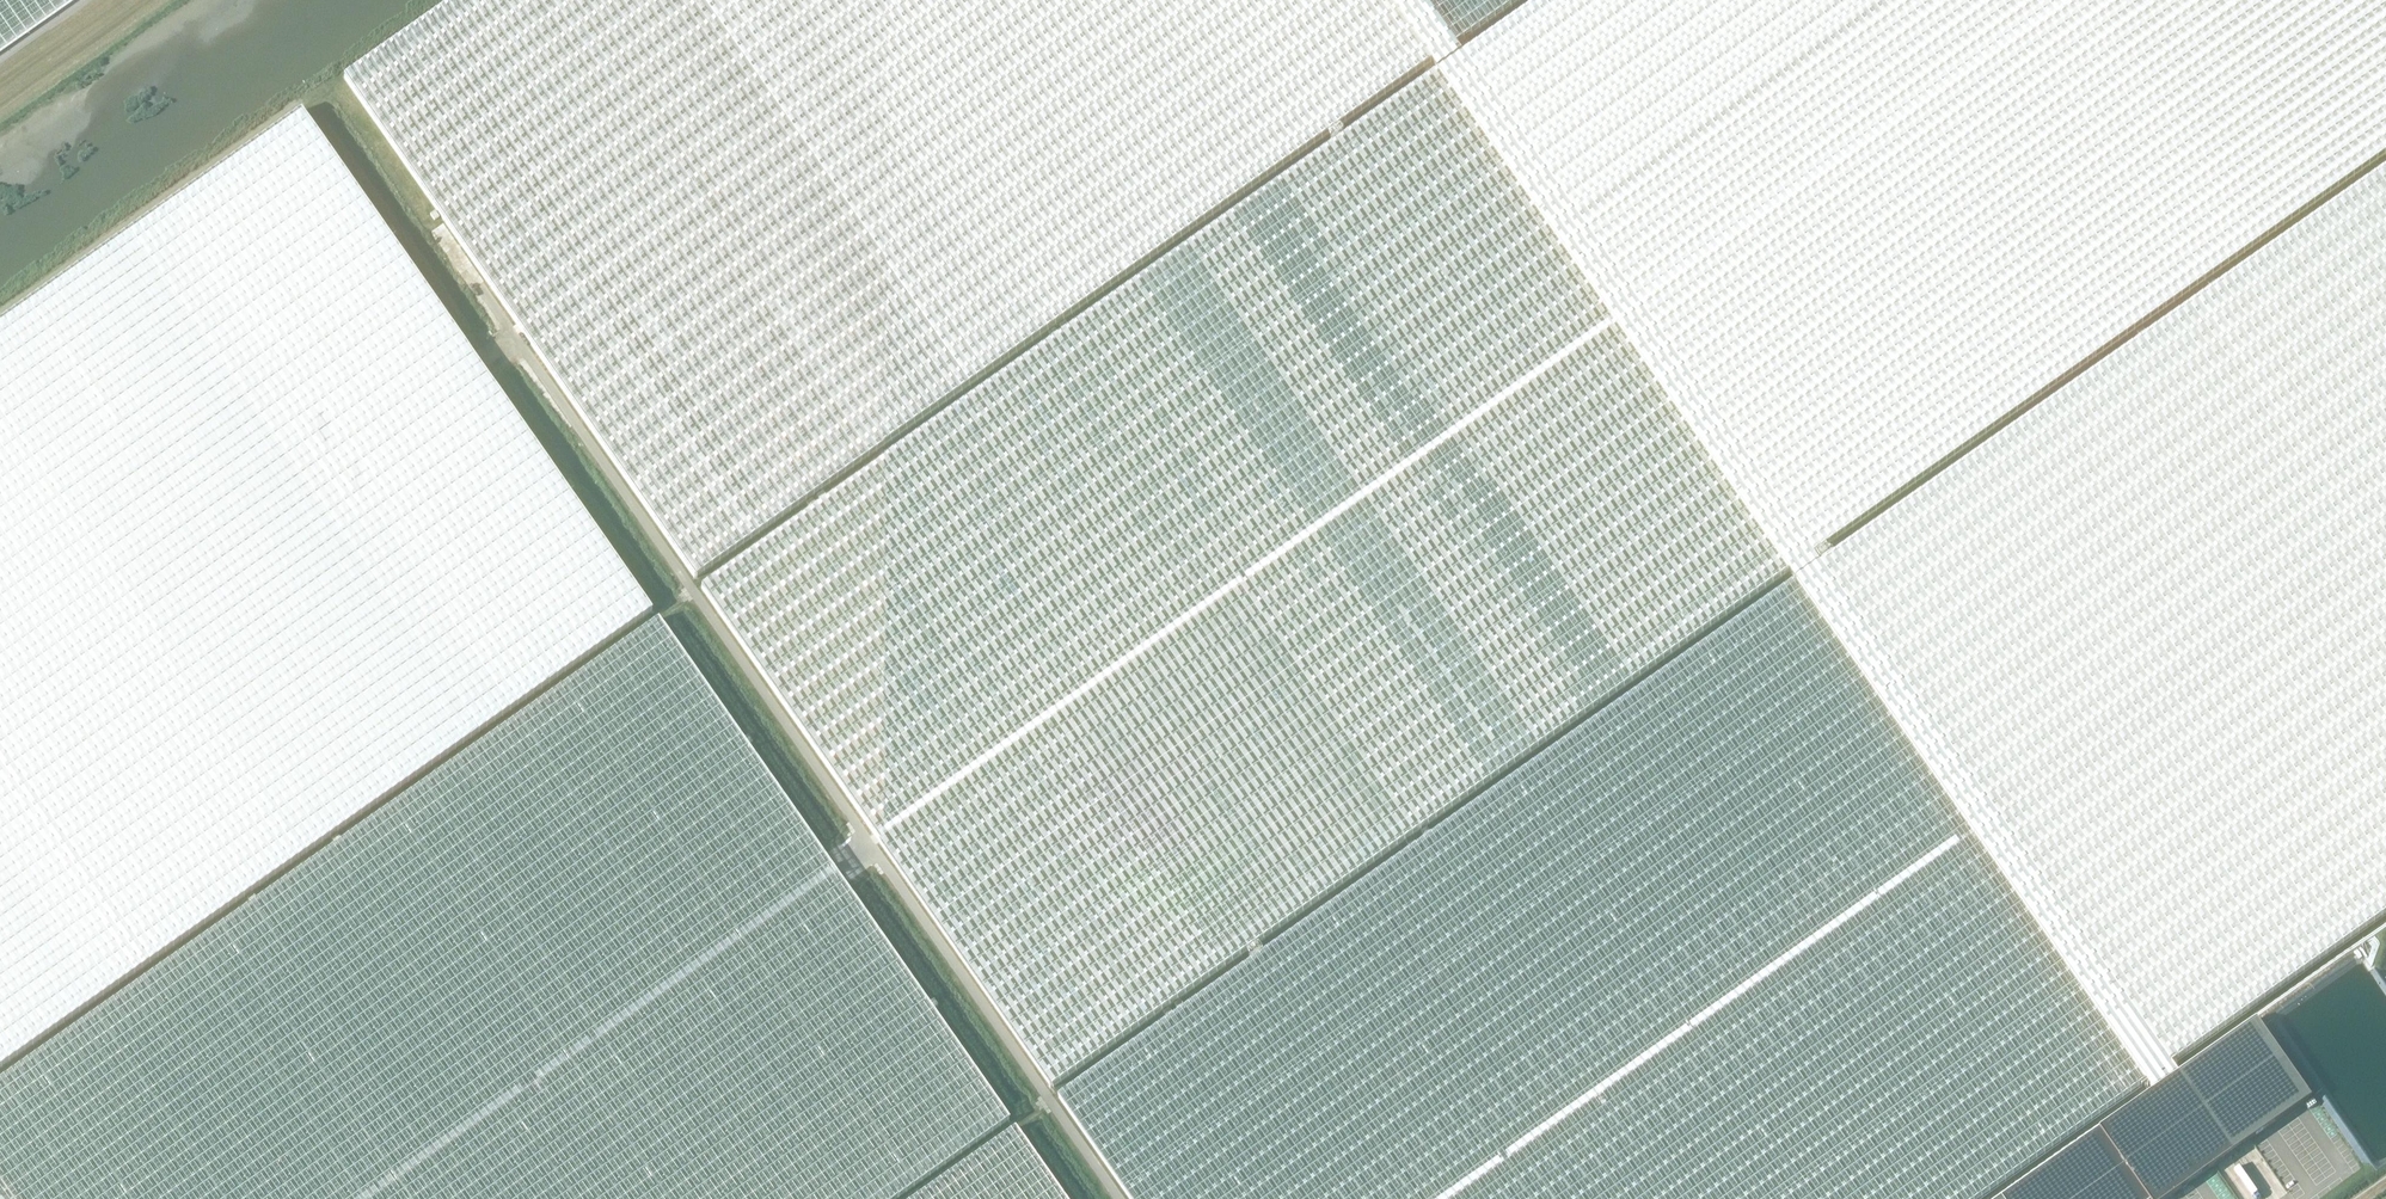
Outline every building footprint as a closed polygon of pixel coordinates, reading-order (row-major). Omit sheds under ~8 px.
[(52,12),(68,0),(0,0),(0,48),(52,12)] [(1059,1097),(1130,1198),(1978,1198),(2147,1081),(2153,1091),(1999,1198),(2167,1198),(2311,1098),(2256,1019),(2178,1074),(2171,1064),(2385,913),(2385,168),(1821,564),(1814,554),(2385,154),(2385,0),(1541,0),(1463,55),(1456,45),(1520,0),(455,0),(344,78),(694,578),(1432,62),(1439,71),(701,588),(1052,1088),(1789,571),(1796,581),(1059,1097)] [(652,611),(302,111),(0,322),(0,1067),(652,611)] [(1009,1120),(658,620),(0,1081),(0,1198),(896,1198),(1009,1120)] [(1015,1129),(914,1198),(1064,1198),(1015,1129)]
